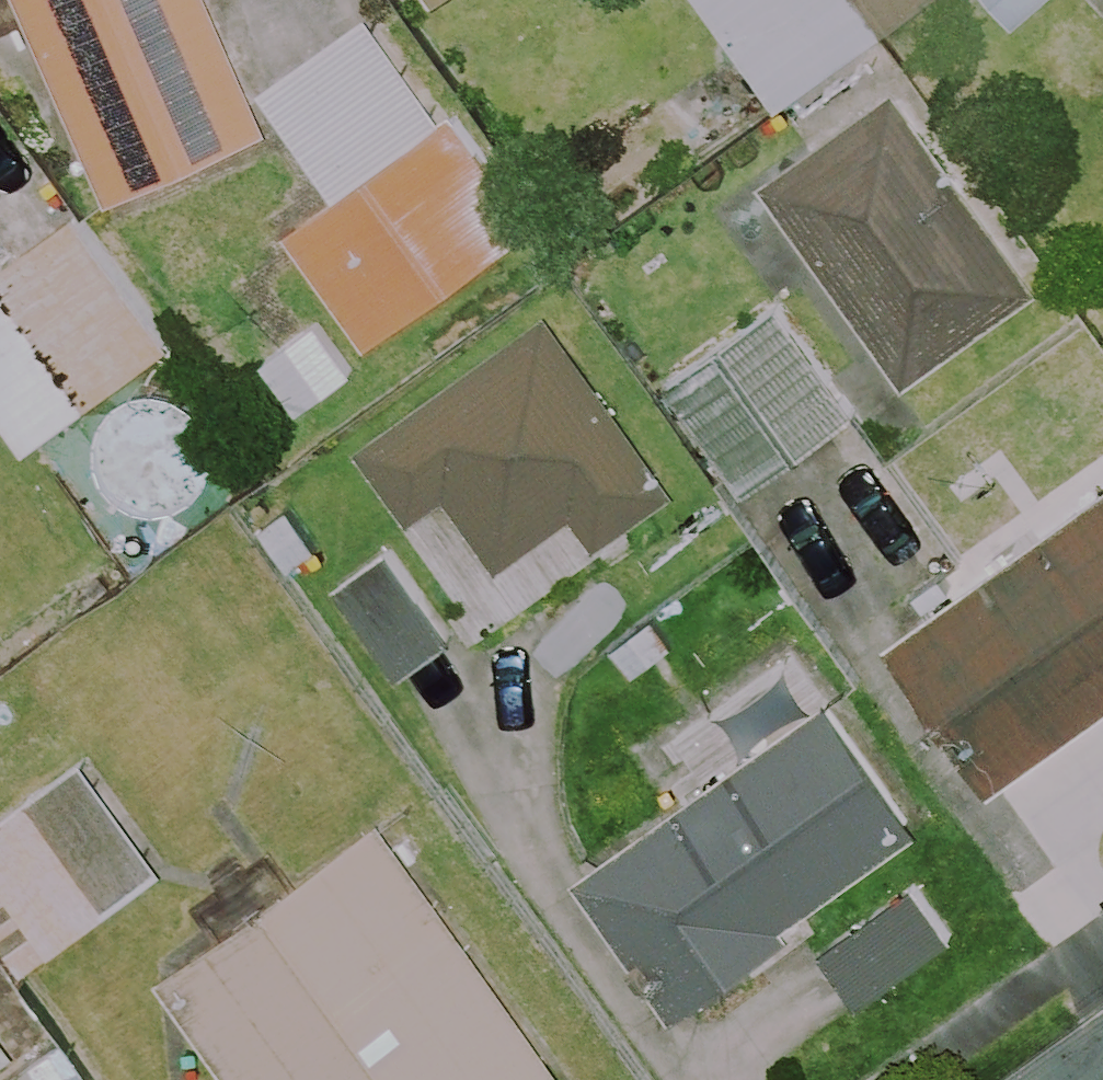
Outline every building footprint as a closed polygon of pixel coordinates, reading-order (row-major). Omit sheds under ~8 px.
[(122,189),(287,117),(236,0),(40,0),(122,189)] [(881,0),(718,0),(792,101),(898,24),(881,0)] [(898,24),(932,0),(881,0),(898,24)] [(305,220),(384,335),(550,222),(469,105),(463,108),(389,1),(277,78),(353,187),(305,220)] [(1054,283),(907,79),(773,174),(920,379),(1054,283)] [(89,204),(6,266),(0,276),(0,385),(42,443),(187,334),(89,204)] [(592,508),(614,538),(695,480),(565,301),(374,439),(427,512),(463,486),(518,561),(592,508)] [(868,413),(793,304),(682,379),(757,488),(868,413)] [(309,407),(364,367),(328,318),(273,358),(309,407)] [(906,633),(1014,782),(1102,717),(1102,491),(906,633)] [(348,581),(413,671),(464,634),(399,544),(348,581)] [(812,924),(806,916),(939,821),(845,690),(591,870),(691,1010),(812,924)] [(98,754),(0,823),(0,863),(61,950),(178,867),(98,754)] [(399,809),(175,965),(255,1078),(252,1079),(552,1079),(578,1062),(399,809)] [(836,948),(873,999),(969,930),(932,880),(836,948)] [(28,1051),(0,1011),(0,1071),(28,1051)]
